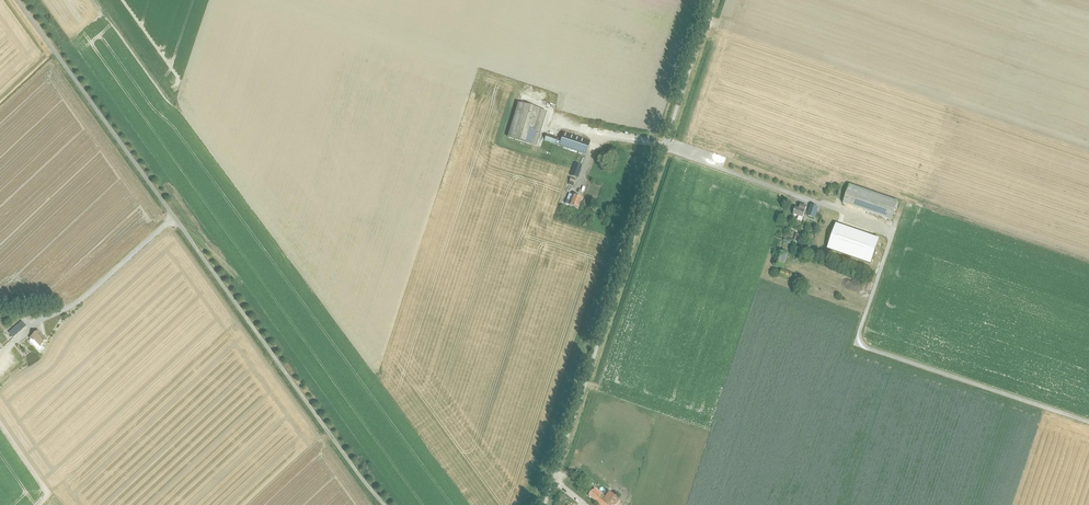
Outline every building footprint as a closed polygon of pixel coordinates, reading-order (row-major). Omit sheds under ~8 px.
[(542,111),(519,104),(509,137),(531,145),(542,111)] [(563,133),(561,139),(559,145),(586,154),(590,142),(563,133)] [(559,145),(561,139),(546,134),(544,140),(559,145)] [(578,178),(582,166),(574,163),(570,176),(578,178)] [(891,220),(897,201),(849,185),(843,203),(891,220)] [(578,208),(582,199),(573,195),(572,200),(568,198),(566,204),(578,208)] [(814,218),(818,208),(811,205),(808,212),(805,211),(807,207),(801,205),(799,209),(795,208),(793,214),(803,218),(804,215),(814,218)] [(562,206),(560,212),(563,213),(567,214),(568,208),(565,207),(562,206)] [(879,239),(836,224),(835,227),(827,249),(835,252),(871,264),(879,239)] [(782,268),(787,254),(778,251),(773,265),(782,268)] [(790,278),(792,273),(781,270),(779,275),(790,278)] [(14,337),(26,326),(22,321),(9,332),(14,337)] [(38,330),(29,338),(31,341),(30,342),(37,350),(40,347),(47,340),(44,337),(44,336),(40,332),(38,330)] [(620,501),(609,492),(604,500),(600,496),(602,494),(594,488),(588,496),(600,504),(617,504),(620,501)]
